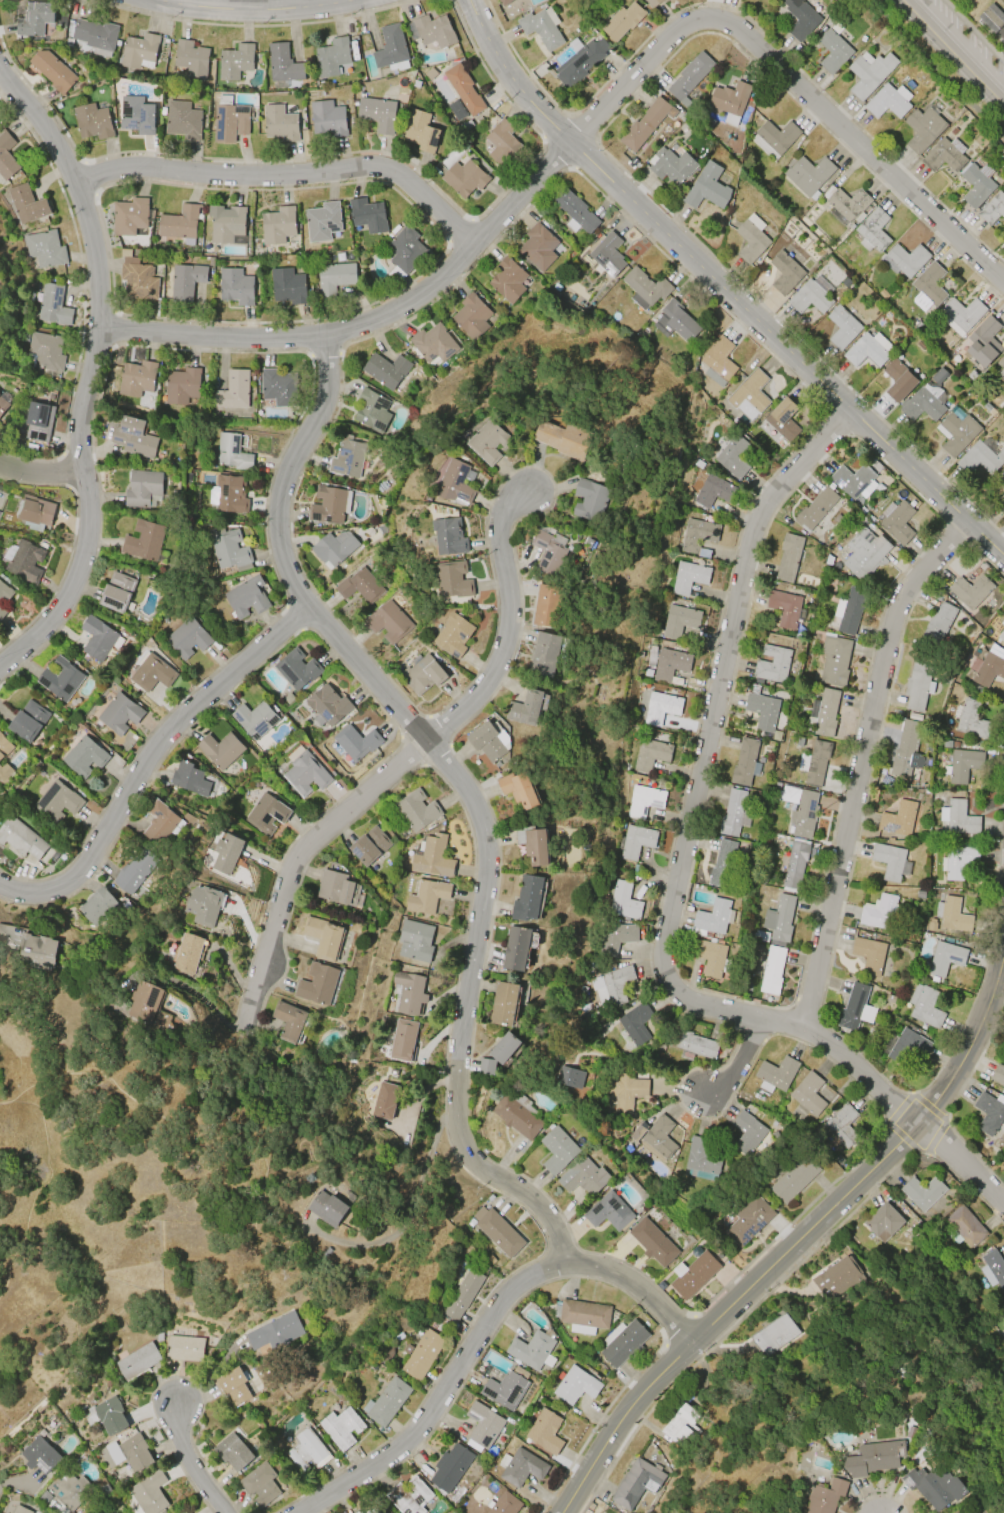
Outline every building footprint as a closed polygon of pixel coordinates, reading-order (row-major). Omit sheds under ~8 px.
[(651,8),(645,0),(663,0),(651,8)] [(781,2),(783,0),(804,0),(803,1),(822,19),(799,43),(786,31),(796,20),(784,8),(786,7),(781,2)] [(977,14),(993,31),(1003,20),(1003,14),(991,0),(977,14)] [(615,43),(600,29),(621,7),(624,10),(633,1),(646,13),(630,30),(628,28),(615,43)] [(54,5),(52,24),(43,23),(41,37),(23,35),(22,36),(15,36),(16,18),(23,19),(25,2),(54,5)] [(516,20),(529,12),(532,16),(543,8),(544,10),(550,6),(559,22),(554,25),(564,42),(547,53),(538,39),(540,38),(538,36),(534,30),(525,35),(516,20)] [(410,21),(427,13),(430,20),(445,14),(457,41),(439,49),(435,39),(422,44),(419,36),(413,39),(406,24),(411,22),(410,21)] [(75,19),(102,25),(102,22),(118,25),(112,52),(110,51),(109,58),(91,53),(93,47),(85,45),(85,42),(71,38),(75,19)] [(380,27),(399,22),(408,60),(407,60),(409,68),(397,71),(396,68),(388,70),(387,66),(375,69),(371,53),(383,50),(382,45),(384,45),(380,27)] [(829,28),(853,52),(831,75),(818,63),(829,52),(816,41),(829,28)] [(141,39),(143,32),(159,35),(153,62),(140,59),(138,69),(115,65),(117,58),(120,58),(124,36),(141,39)] [(314,48),(331,46),(330,39),(347,36),(350,63),(336,65),(337,74),(318,77),(314,48)] [(554,70),(590,39),(593,42),(595,41),(596,42),(601,37),(609,47),(604,52),(606,54),(585,72),(587,74),(567,90),(554,76),(557,73),(554,70)] [(208,48),(205,80),(185,78),(185,76),(172,74),(177,38),(192,40),(191,49),(195,49),(195,47),(208,48)] [(267,43),(287,42),(288,59),(291,59),(291,64),(303,63),(304,79),(270,82),(267,43)] [(219,80),(220,50),(237,51),(237,43),(253,44),(252,71),(239,70),(239,81),(219,80)] [(78,78),(62,96),(50,85),(52,83),(28,61),(38,50),(47,51),(71,72),(73,71),(75,73),(74,75),(78,78)] [(666,90),(676,78),(678,80),(681,76),(679,73),(701,50),(715,63),(683,97),(691,105),(687,109),(666,90)] [(848,90),(858,79),(846,68),(858,55),(860,56),(864,51),(873,59),(877,55),(881,59),(888,52),(898,61),(881,79),(882,80),(861,102),(848,90)] [(442,73),(458,62),(471,81),(472,80),(475,83),(470,86),(476,95),(477,95),(486,107),(471,117),(442,73)] [(707,105),(714,87),(721,89),(722,86),(732,90),(737,80),(751,86),(736,127),(723,122),(726,113),(707,105)] [(863,106),(886,83),(894,91),(900,85),(911,96),(906,102),(911,107),(898,120),(886,108),(876,119),(863,106)] [(154,136),(137,135),(137,130),(119,129),(119,118),(120,118),(121,96),(144,96),(143,104),(155,104),(154,136)] [(671,107),(633,153),(618,140),(634,121),(637,122),(645,113),(644,112),(657,96),(671,107)] [(377,121),(357,118),(359,97),(396,102),(392,135),(375,133),(377,121)] [(309,103),(332,99),(333,108),(343,106),(347,136),(333,138),(332,132),(313,134),(309,103)] [(168,100),(190,101),(189,109),(202,110),(199,141),(183,140),(183,135),(165,134),(168,100)] [(106,107),(113,136),(97,140),(96,135),(80,139),(75,119),(74,120),(72,107),(94,102),(95,109),(106,107)] [(214,142),(216,104),(249,106),(249,113),(252,113),(252,118),(249,118),(248,136),(236,135),(237,122),(236,122),(235,143),(214,142)] [(263,104),(283,104),(283,114),(297,114),(298,141),(282,142),(282,137),(265,137),(264,116),(263,116),(263,104)] [(947,125),(917,156),(905,144),(915,133),(903,121),(915,109),(921,115),(928,107),(947,125)] [(427,127),(440,130),(433,155),(417,150),(419,144),(403,140),(412,109),(431,114),(427,127)] [(486,155),(493,147),(483,138),(503,117),(514,127),(508,134),(522,146),(501,168),(486,155)] [(754,133),(766,120),(778,131),(789,120),(802,132),(773,162),(750,140),(756,134),(754,133)] [(3,181),(0,178),(0,134),(2,132),(1,130),(3,128),(15,143),(6,151),(20,167),(3,181)] [(919,161),(942,136),(949,143),(953,138),(965,149),(961,154),(967,160),(955,173),(942,161),(932,173),(919,161)] [(698,165),(677,186),(665,174),(659,180),(648,168),(657,159),(653,155),(661,147),(665,150),(667,149),(676,158),(684,151),(698,165)] [(789,168),(801,156),(813,167),(824,156),(836,168),(807,197),(782,173),(788,167),(789,168)] [(468,158),(490,178),(479,191),(474,187),(463,199),(440,179),(455,162),(461,167),(468,158)] [(707,159),(723,168),(715,181),(723,187),(724,185),(730,189),(728,199),(722,210),(702,197),(694,209),(680,200),(681,198),(682,199),(690,187),(691,187),(700,172),(699,172),(707,159)] [(961,198),(971,187),(958,176),(960,174),(958,173),(968,162),(970,164),(971,162),(979,169),(985,163),(994,172),(988,178),(997,186),(974,211),(961,198)] [(18,224),(6,189),(26,183),(33,202),(45,197),(51,213),(18,224)] [(550,199),(563,185),(586,207),(585,209),(589,213),(589,212),(598,220),(596,222),(598,224),(588,235),(579,226),(573,233),(564,224),(570,218),(550,199)] [(837,188),(849,199),(860,188),(872,200),(861,212),(865,215),(857,223),(854,220),(849,224),(824,201),(826,199),(822,195),(831,185),(835,190),(837,188)] [(999,190),(1003,195),(1003,220),(999,215),(988,226),(976,214),(999,190)] [(135,236),(112,235),(113,212),(112,212),(113,202),(131,202),(131,197),(149,197),(147,229),(135,229),(135,236)] [(383,201),(387,232),(367,235),(366,225),(353,227),(350,208),(349,208),(348,199),(366,197),(366,203),(383,201)] [(304,209),(322,207),(321,202),(338,200),(342,231),(329,233),(330,241),(308,243),(304,209)] [(195,239),(157,236),(159,214),(181,216),(182,203),(201,205),(201,207),(198,207),(195,239)] [(277,206),(294,205),(294,213),(295,235),(284,236),(284,243),(262,245),(262,235),(262,234),(261,213),(277,212),(277,206)] [(208,206),(222,206),(222,209),(229,209),(229,206),(245,207),(244,235),(232,234),(232,243),(210,242),(210,231),(211,231),(211,216),(208,216),(208,206)] [(854,230),(877,206),(889,218),(879,229),(891,241),(879,254),(872,247),(867,252),(858,243),(863,238),(854,230)] [(771,242),(748,266),(736,254),(746,243),(734,231),(752,213),(765,225),(760,231),(771,242)] [(556,256),(540,273),(529,263),(528,264),(524,260),(525,259),(516,250),(528,237),(524,234),(537,221),(559,242),(551,250),(556,256)] [(427,252),(396,284),(386,274),(394,266),(388,260),(393,255),(384,246),(406,224),(418,235),(414,240),(427,252)] [(63,246),(67,262),(36,268),(34,257),(26,258),(22,235),(44,231),(43,231),(55,228),(59,247),(63,246)] [(587,255),(611,230),(621,241),(614,249),(622,257),(621,259),(625,264),(611,278),(587,255)] [(879,260),(894,243),(907,255),(917,243),(930,256),(908,280),(898,271),(895,274),(879,260)] [(158,277),(157,300),(135,298),(135,299),(123,299),(125,280),(119,280),(120,263),(122,263),(123,257),(120,257),(120,249),(131,249),(130,257),(139,257),(138,264),(153,265),(152,277),(158,277)] [(780,249),(805,273),(783,297),(770,285),(780,274),(768,262),(780,249)] [(505,254),(528,276),(520,284),(525,289),(509,305),(487,283),(498,271),(494,267),(505,254)] [(910,284),(933,260),(945,272),(934,283),(946,295),(934,308),(931,304),(923,312),(911,301),(919,292),(910,284)] [(318,266),(354,264),(355,284),(333,286),(334,299),(318,300),(317,283),(319,283),(318,266)] [(173,265),(191,266),(191,265),(208,266),(207,283),(193,282),(192,304),(171,302),(173,265)] [(620,279),(634,265),(646,276),(645,277),(651,282),(652,281),(653,283),(660,276),(673,288),(661,300),(658,297),(649,307),(648,306),(643,311),(629,298),(634,293),(620,279)] [(253,276),(253,306),(236,306),(236,300),(220,300),(219,269),(241,268),(242,276),(253,276)] [(273,302),(271,269),(292,268),(293,275),(305,274),(307,303),(290,305),(290,301),(273,302)] [(786,301),(809,278),(833,302),(821,314),(809,303),(799,314),(786,301)] [(72,309),(69,325),(36,320),(39,301),(33,301),(35,293),(40,293),(42,282),(63,286),(60,307),(72,309)] [(451,317),(462,306),(459,303),(471,291),(492,313),(483,321),(488,326),(473,341),(451,317)] [(652,325),(663,313),(660,311),(672,297),(682,307),(680,309),(701,329),(688,343),(672,329),(665,337),(652,325)] [(988,310),(965,333),(939,309),(951,297),(963,309),(974,297),(988,310)] [(827,339),(837,328),(825,317),(837,304),(862,328),(839,351),(827,339)] [(991,337),(1003,349),(984,368),(965,350),(972,343),(966,338),(989,314),(1002,326),(991,337)] [(438,322),(459,349),(441,363),(436,356),(426,363),(408,339),(421,329),(424,333),(438,322)] [(30,332),(62,337),(59,355),(64,355),(61,372),(24,366),(30,332)] [(841,356),(865,332),(871,338),(877,332),(892,347),(887,352),(890,355),(878,368),(865,355),(854,367),(841,356)] [(700,360),(720,335),(734,346),(724,358),(737,368),(721,387),(703,373),(708,367),(700,360)] [(360,370),(373,352),(390,364),(397,354),(411,364),(401,378),(400,378),(390,392),(360,370)] [(995,363),(1003,354),(1003,383),(996,375),(1001,369),(995,363)] [(919,381),(898,404),(885,392),(894,382),(882,370),(894,358),(919,381)] [(141,360),(157,362),(154,385),(153,385),(152,392),(140,391),(139,397),(117,394),(119,384),(120,384),(123,363),(140,365),(141,360)] [(930,377),(941,366),(948,372),(948,374),(948,375),(939,384),(938,384),(936,384),(930,377)] [(166,370),(183,371),(183,367),(199,367),(198,397),(186,397),(186,404),(165,403),(166,370)] [(724,400),(756,367),(768,379),(758,390),(770,402),(758,414),(757,414),(750,421),(736,408),(734,410),(724,400)] [(247,407),(213,406),(214,390),(226,391),(227,368),(248,369),(247,407)] [(262,399),(261,369),(277,368),(277,374),(296,373),(297,406),(274,407),(274,399),(262,399)] [(947,409),(934,422),(922,411),(912,422),(898,409),(901,407),(899,405),(905,398),(908,400),(921,385),(947,409)] [(363,387),(390,401),(385,411),(391,414),(385,425),(375,419),(370,428),(352,419),(361,401),(357,399),(363,387)] [(10,404),(0,417),(0,396),(10,404)] [(763,419),(785,396),(798,408),(788,419),(800,430),(788,443),(763,419)] [(55,407),(46,443),(24,438),(27,424),(24,423),(29,401),(55,407)] [(981,428),(952,459),(940,447),(947,439),(934,428),(950,412),(959,421),(966,414),(981,428)] [(123,414),(146,421),(143,433),(159,437),(153,459),(122,451),(123,446),(110,442),(115,426),(120,427),(123,414)] [(500,456),(489,467),(464,443),(489,418),(510,438),(501,447),(497,443),(492,448),(500,456)] [(582,462),(556,451),(557,449),(532,439),(540,419),(565,430),(567,423),(593,433),(582,462)] [(216,464),(219,432),(240,434),(238,453),(254,454),(252,471),(234,469),(234,466),(216,464)] [(713,459),(734,433),(749,446),(739,458),(750,466),(737,481),(732,477),(730,479),(723,473),(726,470),(713,459)] [(358,479),(327,472),(330,457),(335,458),(339,438),(368,444),(365,455),(363,455),(358,479)] [(995,455),(1003,445),(1003,462),(991,476),(978,464),(966,477),(954,465),(978,439),(995,455)] [(469,466),(461,484),(474,490),(467,505),(454,498),(452,502),(434,493),(451,457),(469,466)] [(828,477),(841,464),(852,475),(863,463),(876,475),(871,480),(876,485),(867,494),(862,489),(852,500),(828,477)] [(994,477),(1003,467),(1003,486),(994,477)] [(130,470),(162,472),(160,501),(153,501),(153,507),(147,506),(147,508),(124,507),(125,489),(129,489),(129,482),(127,482),(128,472),(130,472),(130,470)] [(707,472),(737,488),(729,504),(714,496),(707,509),(692,501),(707,472)] [(217,473),(244,476),(243,492),(244,492),(243,498),(248,499),(246,514),(233,513),(233,512),(215,510),(218,487),(215,486),(217,473)] [(610,489),(598,522),(584,517),(583,518),(571,514),(576,502),(580,504),(583,497),(573,494),(579,477),(610,489)] [(307,519),(309,504),(320,506),(321,498),(315,497),(317,485),(329,486),(329,487),(350,491),(347,513),(343,513),(341,524),(307,519)] [(806,508),(825,485),(839,497),(807,533),(792,520),(804,506),(806,508)] [(996,500),(1003,492),(1003,507),(996,500)] [(21,494),(55,504),(49,526),(43,524),(40,533),(27,529),(28,526),(22,524),(23,522),(13,519),(21,494)] [(878,524),(884,517),(879,513),(890,501),(896,506),(902,500),(914,511),(902,523),(914,534),(902,546),(878,524)] [(434,532),(432,532),(431,520),(460,517),(461,538),(466,537),(467,552),(436,555),(434,532)] [(686,518),(721,525),(717,543),(699,539),(698,548),(710,550),(708,558),(696,555),(697,554),(680,550),(686,518)] [(124,535),(137,539),(138,532),(133,531),(136,519),(165,527),(155,561),(119,551),(124,535)] [(208,530),(223,526),(224,532),(238,528),(242,541),(236,543),(237,549),(248,546),(252,562),(250,563),(251,568),(236,572),(234,565),(218,569),(208,530)] [(875,539),(879,535),(892,547),(883,556),(888,561),(877,572),(874,569),(861,583),(841,564),(852,553),(844,545),(862,526),(875,539)] [(537,528),(552,536),(554,533),(566,539),(563,546),(568,548),(551,578),(533,568),(543,551),(529,543),(537,528)] [(328,532),(333,538),(339,532),(347,531),(359,544),(332,568),(326,561),(323,564),(309,548),(328,532)] [(784,532),(804,538),(791,584),(774,579),(782,550),(779,550),(784,532)] [(19,539),(46,552),(41,562),(36,560),(32,566),(42,571),(35,586),(4,571),(8,562),(2,558),(9,544),(15,547),(19,539)] [(435,563),(465,560),(467,573),(460,573),(461,580),(472,579),(473,596),(455,597),(455,595),(439,597),(435,563)] [(678,561),(711,568),(708,585),(691,582),(688,597),(671,593),(678,561)] [(333,587),(347,575),(349,577),(363,565),(384,590),(368,605),(355,590),(344,600),(333,587)] [(113,571),(136,580),(123,613),(98,603),(106,583),(108,584),(113,571)] [(222,594),(258,573),(265,584),(259,587),(270,607),(256,615),(250,606),(245,609),(248,614),(237,620),(235,617),(232,619),(229,614),(232,612),(222,594)] [(970,611),(947,589),(959,576),(970,586),(982,574),(994,586),(970,611)] [(7,611),(0,619),(0,581),(13,592),(2,606),(7,611)] [(531,624),(538,583),(565,588),(558,628),(531,624)] [(845,600),(850,585),(866,590),(853,636),(836,631),(840,618),(832,615),(838,597),(845,600)] [(770,590),(802,597),(799,610),(804,611),(802,622),(797,621),(794,630),(777,627),(781,611),(766,607),(770,590)] [(389,599),(413,626),(391,646),(381,636),(386,632),(381,627),(374,634),(363,622),(389,599)] [(957,609),(936,648),(919,639),(933,612),(935,613),(942,601),(945,603),(946,602),(952,605),(951,606),(957,609)] [(661,636),(668,604),(702,611),(698,627),(682,624),(678,640),(661,636)] [(433,641),(447,622),(445,621),(452,611),(474,628),(462,645),(466,647),(457,659),(433,641)] [(120,634),(101,662),(82,650),(91,635),(80,628),(89,614),(120,634)] [(164,639),(192,615),(214,641),(201,652),(194,644),(190,648),(194,654),(184,662),(164,639)] [(996,637),(1003,627),(1003,644),(996,637)] [(528,672),(537,631),(563,637),(553,678),(528,672)] [(824,634),(851,640),(845,669),(848,670),(844,687),(819,682),(825,653),(820,652),(824,634)] [(992,643),(1003,650),(1003,679),(994,674),(986,689),(971,680),(992,643)] [(792,650),(784,683),(752,676),(756,659),(771,662),(772,657),(761,654),(763,644),(792,650)] [(323,670),(309,682),(308,681),(296,692),(273,666),(296,646),(304,656),(300,660),(304,665),(312,658),(323,670)] [(659,648),(692,655),(688,672),(672,669),(671,676),(682,679),(680,685),(669,683),(669,684),(652,680),(659,648)] [(151,651),(179,673),(168,687),(158,680),(148,693),(130,679),(151,651)] [(426,653),(447,677),(436,686),(432,682),(416,696),(397,674),(407,666),(409,668),(426,653)] [(59,654),(86,676),(64,704),(35,681),(46,667),(56,676),(60,670),(52,663),(59,654)] [(909,678),(912,662),(932,666),(922,713),(905,710),(907,697),(902,696),(906,677),(909,678)] [(810,679),(812,668),(820,670),(818,681),(810,679)] [(353,707),(330,727),(324,721),(318,726),(312,719),(317,714),(313,709),(312,710),(304,701),(325,682),(340,699),(342,697),(338,693),(340,692),(353,707)] [(806,723),(811,699),(820,701),(823,687),(840,691),(834,720),(836,720),(833,738),(813,734),(815,725),(806,723)] [(509,701),(522,705),(526,688),(544,692),(535,726),(505,719),(509,701)] [(127,727),(119,737),(96,718),(119,690),(146,712),(135,725),(127,718),(123,723),(127,727)] [(659,727),(642,723),(649,691),(683,698),(680,716),(663,712),(659,727)] [(748,693),(779,700),(772,734),(754,730),(758,713),(744,710),(748,693)] [(987,738),(955,730),(963,698),(980,702),(976,719),(991,723),(987,738)] [(28,699),(49,714),(28,743),(6,727),(19,710),(20,710),(28,699)] [(253,742),(229,715),(242,703),(249,712),(262,700),(279,719),(253,742)] [(908,778),(889,774),(894,749),(896,749),(902,719),(921,723),(914,753),(921,755),(923,763),(918,769),(910,767),(908,778)] [(507,751),(490,763),(479,748),(475,751),(465,738),(467,736),(466,735),(487,720),(497,732),(502,729),(508,738),(508,748),(506,750),(507,751)] [(373,728),(383,741),(369,753),(368,751),(349,767),(339,755),(343,751),(331,738),(348,723),(361,738),(373,728)] [(207,734),(217,744),(230,732),(245,748),(220,772),(195,746),(207,734)] [(14,747),(0,761),(0,733),(14,747)] [(62,760),(86,734),(111,757),(100,769),(92,762),(88,767),(92,771),(84,781),(62,760)] [(735,766),(742,736),(759,741),(748,787),(729,782),(733,765),(735,766)] [(632,770),(639,738),(672,745),(668,763),(652,759),(649,774),(632,770)] [(797,769),(801,754),(809,755),(812,739),(832,743),(828,760),(826,759),(819,788),(802,784),(805,771),(797,769)] [(306,749),(332,780),(320,791),(311,781),(306,785),(311,790),(301,798),(281,775),(292,766),(289,763),(306,749)] [(950,766),(951,749),(984,752),(983,769),(967,768),(966,785),(948,784),(949,774),(942,774),(943,766),(950,766)] [(205,797),(168,784),(174,770),(176,770),(180,759),(193,764),(192,768),(204,772),(201,780),(210,783),(205,797)] [(1,786),(0,785),(0,766),(5,761),(14,771),(7,779),(7,780),(1,786)] [(526,769),(541,803),(524,810),(520,801),(515,803),(510,791),(501,795),(495,779),(510,772),(512,776),(526,769)] [(84,801),(73,815),(63,806),(59,811),(63,815),(55,825),(48,820),(49,819),(32,806),(55,777),(84,801)] [(632,785),(665,791),(662,809),(646,805),(643,820),(626,816),(632,785)] [(796,804),(779,800),(782,786),(799,790),(796,804)] [(442,814),(414,833),(394,803),(418,787),(426,798),(421,801),(425,806),(433,801),(442,814)] [(737,837),(718,833),(721,816),(724,817),(729,789),(746,792),(737,837)] [(801,789),(818,792),(815,805),(817,806),(810,838),(791,834),(793,826),(788,825),(791,810),(796,812),(801,789)] [(243,820),(264,791),(292,811),(282,824),(273,818),(269,823),(274,827),(267,837),(243,820)] [(158,799),(184,823),(172,835),(169,833),(157,846),(143,833),(150,824),(149,823),(154,817),(155,818),(156,817),(152,814),(150,815),(146,812),(158,799)] [(915,802),(908,837),(876,830),(880,812),(895,815),(898,799),(915,802)] [(946,832),(947,821),(939,821),(939,807),(947,808),(947,799),(965,799),(964,816),(979,817),(978,833),(946,832)] [(1,844),(0,843),(0,826),(10,814),(49,846),(37,860),(27,852),(22,858),(19,855),(20,855),(14,850),(15,849),(4,840),(1,844)] [(626,824),(658,831),(654,848),(639,845),(636,861),(618,858),(620,849),(616,848),(618,837),(623,838),(626,824)] [(391,845),(365,868),(347,848),(364,833),(364,834),(374,825),(391,845)] [(546,828),(548,865),(531,866),(530,856),(525,856),(524,844),(516,844),(515,830),(546,828)] [(455,860),(453,878),(410,871),(412,854),(421,855),(424,836),(434,837),(434,832),(447,834),(443,859),(455,860)] [(245,841),(228,876),(210,868),(217,853),(213,851),(219,838),(223,841),(227,833),(245,841)] [(714,867),(720,838),(737,842),(727,888),(708,884),(712,866),(714,867)] [(782,886),(792,840),(793,840),(793,838),(809,842),(809,844),(810,844),(806,860),(805,859),(798,889),(796,889),(795,892),(782,889),(783,886),(782,886)] [(874,842),(906,849),(899,884),(881,880),(885,863),(870,860),(874,842)] [(946,846),(979,847),(978,864),(963,864),(962,881),(944,880),(945,871),(941,870),(941,858),(945,858),(946,846)] [(157,860),(128,895),(113,883),(118,877),(115,875),(124,864),(127,866),(142,848),(157,860)] [(363,896),(360,908),(355,906),(354,907),(315,897),(322,869),(348,875),(346,881),(355,883),(355,884),(357,884),(357,885),(360,886),(357,895),(363,896)] [(518,901),(522,875),(544,878),(537,920),(528,918),(528,922),(511,919),(514,901),(518,901)] [(416,896),(419,879),(452,885),(449,900),(436,898),(433,915),(404,910),(407,894),(416,896)] [(606,913),(613,879),(631,882),(628,899),(643,902),(639,920),(606,913)] [(77,909),(88,900),(87,898),(103,886),(118,904),(90,926),(77,909)] [(224,893),(212,928),(191,921),(193,915),(183,911),(195,886),(202,888),(203,886),(224,893)] [(916,891),(925,892),(924,900),(915,899),(916,891)] [(761,927),(765,909),(775,912),(779,893),(782,894),(782,892),(792,894),(792,896),(796,897),(789,926),(792,926),(788,943),(785,943),(784,948),(768,944),(769,940),(771,929),(761,927)] [(889,930),(858,923),(862,906),(863,906),(864,903),(873,905),(875,899),(878,900),(880,892),(897,896),(889,930)] [(934,918),(936,902),(943,903),(944,895),(961,898),(958,914),(969,916),(967,932),(940,927),(941,919),(934,918)] [(695,910),(710,913),(713,897),(732,900),(730,910),(739,912),(737,925),(727,923),(724,934),(706,931),(705,936),(691,933),(692,928),(695,910)] [(306,915),(326,921),(326,922),(344,928),(335,960),(317,955),(321,940),(301,934),(306,915)] [(429,963),(397,955),(400,943),(397,942),(403,919),(434,927),(429,946),(433,947),(429,963)] [(936,923),(935,931),(927,930),(928,922),(930,922),(930,919),(935,920),(935,923),(936,923)] [(598,954),(605,921),(622,925),(637,924),(638,942),(618,942),(614,958),(598,954)] [(501,968),(508,926),(532,929),(525,971),(501,968)] [(751,929),(768,933),(766,942),(749,938),(751,929)] [(172,967),(183,932),(205,939),(200,952),(202,953),(200,960),(198,959),(193,974),(172,967)] [(57,941),(52,968),(17,961),(18,952),(20,952),(21,945),(19,944),(22,933),(31,934),(30,936),(39,938),(39,936),(51,938),(50,940),(57,941)] [(854,936),(886,943),(879,977),(862,973),(865,957),(850,954),(854,936)] [(719,979),(702,976),(706,959),(691,956),(695,939),(727,946),(724,960),(730,961),(728,974),(721,972),(719,979)] [(936,941),(967,950),(962,966),(948,962),(944,978),(927,973),(936,941)] [(768,945),(785,948),(779,977),(781,978),(777,996),(758,992),(768,945)] [(310,961),(319,963),(319,964),(339,970),(329,1005),(293,995),(297,979),(310,982),(312,976),(306,974),(310,961)] [(599,974),(631,964),(636,982),(622,986),(627,1002),(609,1008),(608,1004),(600,1007),(594,989),(592,990),(588,979),(600,976),(599,974)] [(392,971),(425,976),(422,993),(427,994),(425,1003),(420,1002),(418,1015),(396,1011),(400,985),(390,983),(392,971)] [(165,990),(149,1025),(126,1014),(133,1000),(129,999),(133,990),(135,991),(141,979),(165,990)] [(490,1023),(496,981),(519,984),(513,1026),(490,1023)] [(844,1009),(853,981),(870,986),(863,1005),(875,1009),(871,1023),(859,1019),(855,1031),(836,1025),(842,1008),(844,1009)] [(907,1002),(915,983),(922,986),(923,984),(939,992),(932,1007),(946,1013),(938,1029),(909,1016),(913,1005),(907,1002)] [(887,994),(895,997),(893,1003),(884,1000),(887,994)] [(277,1000),(308,1012),(295,1045),(278,1038),(284,1022),(271,1017),(277,1000)] [(616,1020),(643,1000),(653,1015),(640,1024),(650,1038),(635,1048),(616,1020)] [(418,1022),(413,1046),(415,1047),(412,1063),(388,1058),(396,1018),(402,1019),(403,1016),(409,1018),(409,1021),(418,1022)] [(714,1058),(693,1052),(691,1060),(679,1057),(681,1050),(667,1045),(672,1026),(692,1032),(691,1035),(718,1043),(714,1058)] [(904,1027),(931,1044),(922,1058),(909,1049),(900,1064),(885,1056),(904,1027)] [(488,1053),(507,1030),(522,1042),(503,1066),(488,1053)] [(753,1075),(762,1060),(777,1068),(785,1054),(800,1063),(783,1092),(773,1086),(769,1093),(758,1086),(761,1080),(753,1075)] [(478,1074),(479,1058),(495,1060),(494,1075),(478,1074)] [(997,1063),(1003,1067),(1003,1087),(988,1080),(997,1063)] [(580,1090),(585,1072),(559,1065),(555,1083),(580,1090)] [(816,1119),(789,1096),(811,1070),(825,1082),(815,1093),(828,1104),(816,1119)] [(616,1072),(634,1073),(634,1078),(648,1079),(648,1098),(632,1097),(631,1117),(614,1116),(615,1096),(610,1096),(610,1079),(615,1079),(616,1072)] [(371,1115),(380,1081),(400,1086),(390,1121),(371,1115)] [(982,1091),(1003,1106),(1003,1117),(990,1138),(975,1128),(985,1114),(972,1105),(982,1091)] [(529,1142),(509,1126),(508,1128),(502,1124),(503,1122),(490,1111),(504,1093),(543,1124),(529,1142)] [(858,1138),(847,1149),(840,1142),(835,1146),(829,1140),(833,1136),(822,1125),(824,1123),(820,1119),(825,1113),(830,1118),(845,1103),(856,1115),(845,1125),(858,1138)] [(741,1110),(767,1130),(747,1158),(732,1147),(742,1133),(731,1124),(741,1110)] [(675,1124),(665,1136),(678,1147),(667,1160),(666,1160),(664,1163),(640,1143),(643,1140),(641,1139),(662,1113),(675,1124)] [(556,1126),(580,1151),(553,1177),(541,1164),(551,1155),(538,1141),(549,1130),(547,1127),(550,1124),(554,1127),(556,1126)] [(683,1174),(691,1136),(709,1139),(705,1154),(722,1158),(717,1181),(683,1174)] [(584,1154),(609,1180),(593,1196),(579,1182),(569,1192),(557,1179),(568,1168),(569,1169),(584,1154)] [(819,1170),(785,1205),(769,1189),(804,1154),(819,1170)] [(838,1155),(844,1160),(839,1165),(833,1159),(838,1155)] [(923,1213),(899,1189),(912,1176),(923,1187),(934,1175),(947,1189),(923,1213)] [(334,1229),(306,1209),(319,1189),(329,1197),(331,1194),(349,1207),(334,1229)] [(610,1189),(634,1216),(617,1232),(604,1218),(594,1228),(582,1215),(610,1189)] [(724,1231),(737,1218),(734,1214),(755,1194),(776,1213),(739,1248),(724,1231)] [(861,1223),(885,1200),(904,1221),(879,1243),(861,1223)] [(963,1204),(989,1233),(970,1250),(944,1220),(963,1204)] [(490,1208),(526,1243),(509,1260),(473,1224),(476,1221),(471,1216),(480,1206),(486,1212),(490,1208)] [(643,1215),(679,1251),(662,1268),(650,1256),(647,1258),(641,1252),(644,1249),(626,1232),(643,1215)] [(995,1248),(1003,1262),(1003,1293),(1002,1294),(996,1283),(989,1287),(978,1269),(985,1265),(981,1257),(995,1248)] [(721,1266),(685,1301),(668,1284),(676,1276),(671,1270),(680,1262),(686,1268),(705,1249),(721,1266)] [(810,1279),(846,1255),(849,1261),(852,1259),(859,1270),(854,1274),(856,1277),(823,1299),(810,1279)] [(439,1312),(469,1267),(485,1277),(455,1322),(439,1312)] [(562,1298),(611,1306),(607,1329),(594,1327),(593,1336),(568,1332),(569,1323),(558,1322),(558,1317),(552,1316),(555,1300),(561,1301),(562,1298)] [(244,1335),(292,1310),(304,1333),(272,1350),(268,1343),(252,1352),(244,1335)] [(797,1333),(762,1358),(750,1338),(785,1313),(797,1333)] [(601,1341),(620,1322),(625,1327),(634,1318),(650,1335),(640,1345),(643,1348),(637,1354),(634,1351),(615,1370),(598,1353),(606,1346),(601,1341)] [(399,1369),(408,1355),(400,1350),(405,1343),(412,1348),(425,1327),(445,1340),(419,1382),(399,1369)] [(536,1372),(504,1351),(514,1337),(526,1345),(536,1328),(556,1341),(547,1354),(555,1359),(550,1367),(542,1362),(536,1372)] [(167,1335),(202,1338),(200,1361),(165,1358),(167,1335)] [(115,1362),(151,1341),(162,1360),(126,1382),(115,1362)] [(395,1351),(389,1359),(380,1353),(386,1345),(395,1351)] [(553,1393),(573,1364),(603,1385),(594,1399),(583,1392),(579,1398),(578,1397),(572,1406),(553,1393)] [(215,1380),(237,1366),(246,1381),(242,1383),(251,1397),(235,1407),(226,1393),(223,1395),(223,1394),(221,1396),(212,1382),(215,1381),(215,1380)] [(528,1382),(510,1411),(493,1400),(492,1401),(479,1393),(488,1378),(497,1385),(503,1375),(505,1377),(509,1370),(512,1372),(515,1366),(528,1374),(524,1380),(528,1382)] [(412,1389),(382,1428),(364,1414),(365,1413),(360,1409),(368,1399),(373,1403),(393,1375),(412,1389)] [(120,1412),(128,1425),(109,1436),(99,1419),(88,1426),(84,1418),(90,1415),(86,1408),(92,1405),(93,1407),(114,1394),(124,1410),(120,1412)] [(474,1400),(505,1420),(499,1431),(509,1437),(502,1447),(492,1441),(486,1450),(481,1447),(478,1452),(465,1443),(468,1439),(466,1438),(476,1422),(464,1415),(474,1400)] [(661,1431),(685,1403),(700,1415),(692,1424),(698,1430),(682,1449),(661,1431)] [(316,1423),(330,1411),(334,1416),(348,1405),(365,1427),(356,1434),(352,1430),(348,1433),(355,1442),(340,1454),(316,1423)] [(525,1437),(543,1407),(563,1419),(559,1426),(561,1427),(555,1436),(565,1442),(556,1457),(541,1448),(542,1447),(525,1437)] [(283,1453),(296,1443),(292,1437),(307,1426),(332,1457),(315,1470),(308,1461),(305,1463),(310,1470),(301,1477),(283,1453)] [(212,1449),(231,1431),(253,1457),(236,1472),(226,1461),(224,1462),(212,1449)] [(145,1448),(154,1462),(134,1474),(116,1445),(138,1432),(147,1447),(145,1448)] [(19,1453),(37,1434),(62,1458),(46,1475),(34,1465),(30,1469),(24,1464),(27,1461),(19,1453)] [(856,1445),(903,1439),(905,1457),(898,1457),(899,1467),(865,1471),(866,1476),(850,1478),(849,1472),(844,1473),(843,1457),(857,1456),(856,1445)] [(474,1455),(447,1493),(428,1480),(437,1468),(433,1466),(444,1450),(447,1453),(455,1441),(474,1455)] [(497,1477),(516,1446),(549,1466),(540,1481),(528,1473),(517,1489),(497,1477)] [(610,1499),(637,1457),(653,1467),(655,1464),(660,1467),(659,1470),(666,1474),(653,1494),(644,1488),(629,1511),(610,1499)] [(281,1493),(259,1510),(252,1501),(257,1497),(254,1493),(249,1497),(237,1482),(265,1460),(277,1475),(270,1480),(281,1493)] [(968,1492),(957,1502),(953,1498),(936,1512),(915,1487),(911,1491),(900,1479),(913,1468),(915,1471),(920,1467),(925,1473),(938,1462),(951,1477),(953,1475),(968,1492)] [(169,1505),(156,1512),(143,1512),(128,1490),(159,1468),(168,1481),(158,1488),(169,1505)] [(71,1512),(49,1491),(50,1491),(47,1487),(65,1469),(77,1481),(82,1476),(95,1489),(71,1512)] [(424,1512),(423,1512),(401,1512),(384,1495),(398,1482),(402,1486),(414,1475),(432,1495),(420,1506),(424,1512)] [(838,1495),(832,1512),(804,1512),(807,1500),(810,1492),(813,1484),(815,1485),(816,1482),(820,1483),(819,1486),(827,1489),(829,1485),(826,1484),(828,1475),(847,1481),(842,1496),(838,1495)] [(106,1493),(101,1486),(106,1484),(110,1490),(106,1493)] [(523,1503),(515,1512),(486,1512),(504,1489),(523,1503)] [(31,1511),(30,1512),(9,1512),(14,1503),(31,1511)]
